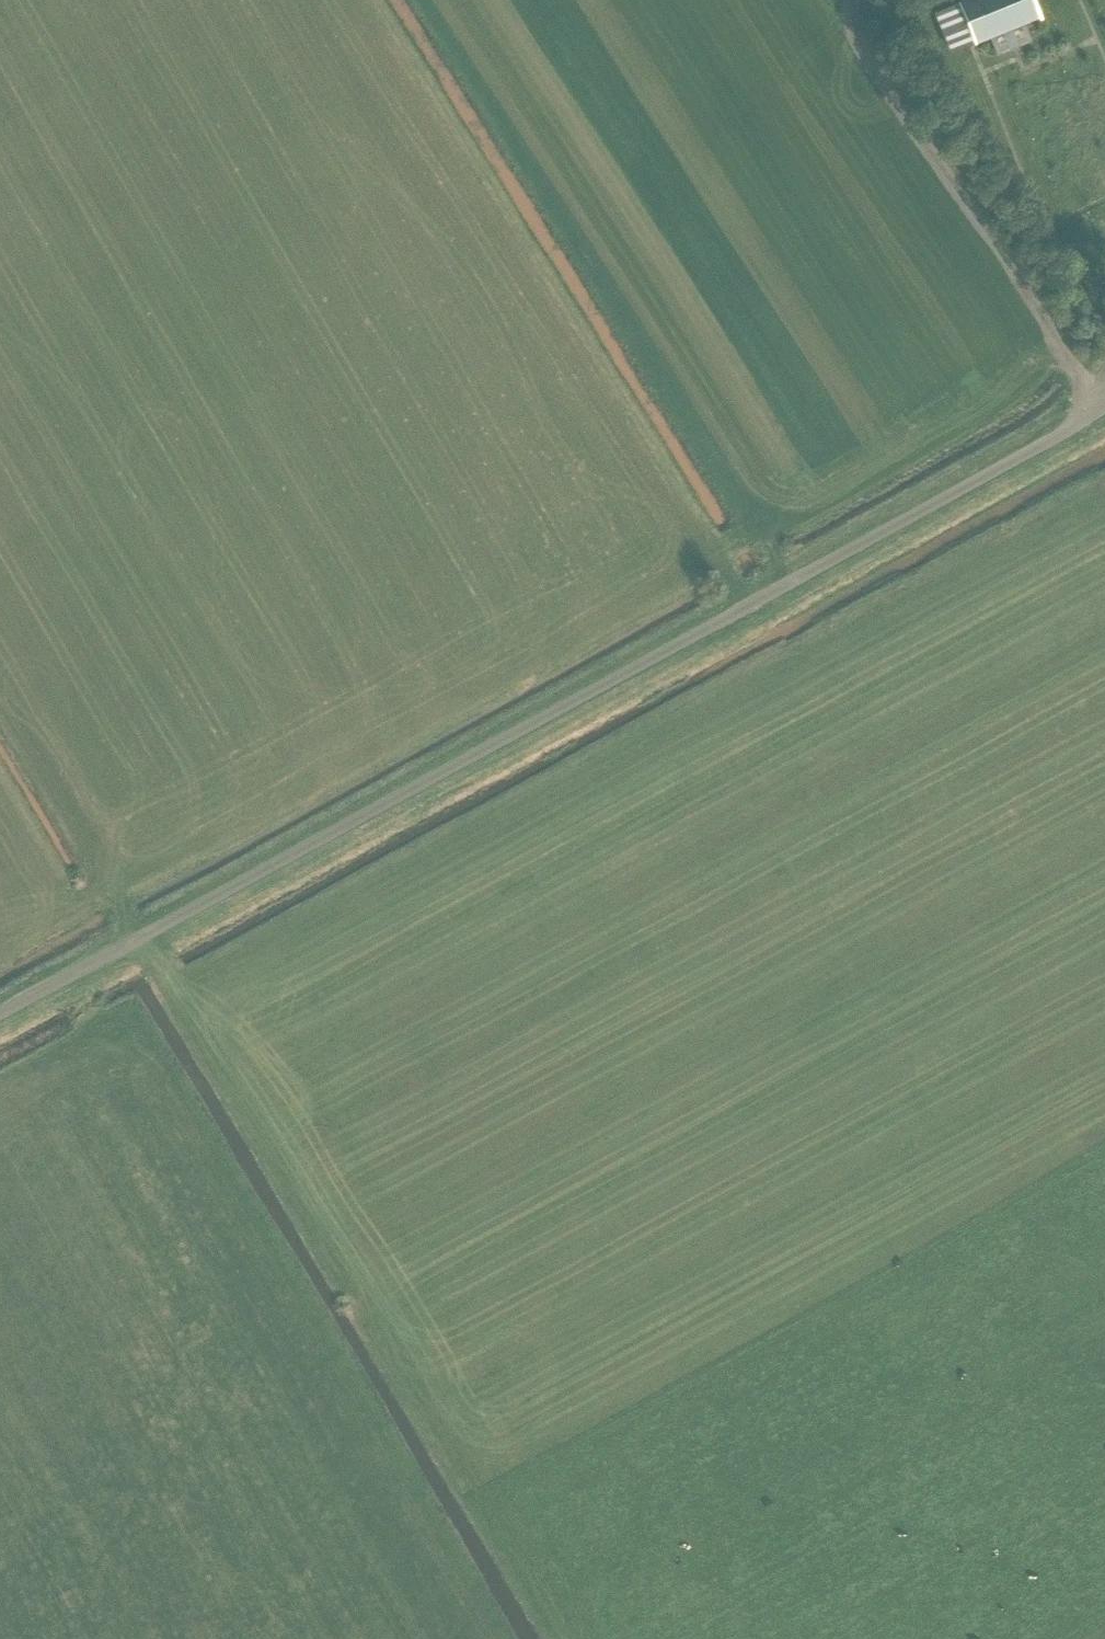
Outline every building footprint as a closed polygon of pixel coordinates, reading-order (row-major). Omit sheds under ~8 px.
[(934,17),(950,57),(975,47),(990,41),(1025,27),(1040,22),(1031,0),(969,0),(958,4),(959,7),(934,17)]
